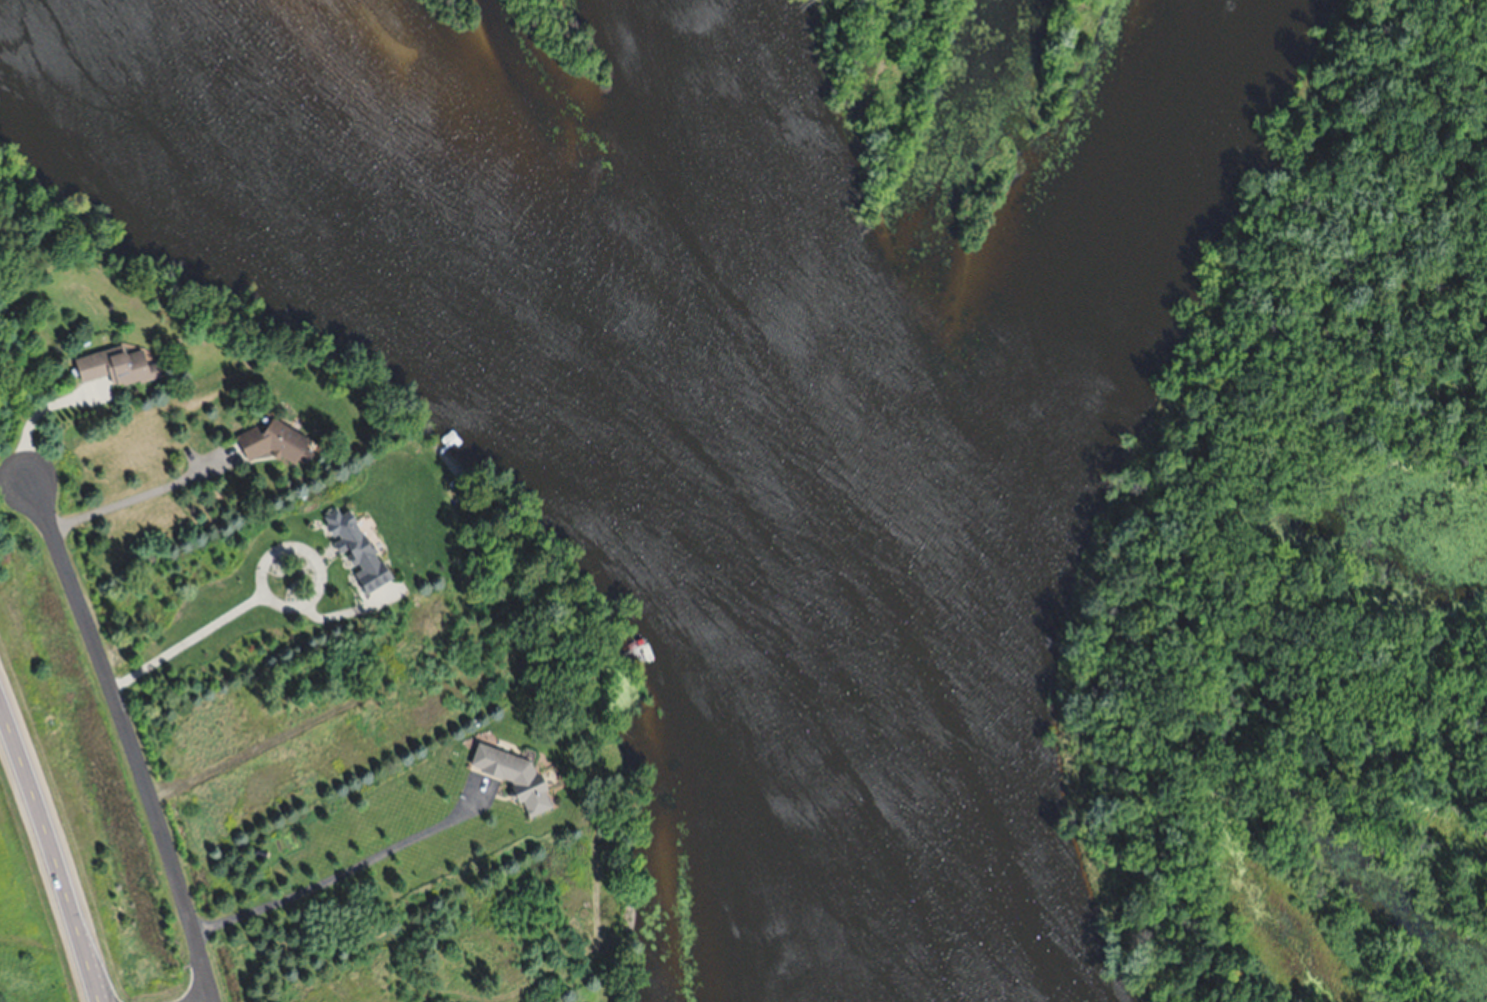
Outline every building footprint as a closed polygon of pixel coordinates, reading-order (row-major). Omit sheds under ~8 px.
[(75,356),(80,380),(110,374),(113,386),(163,375),(160,361),(148,364),(145,348),(126,352),(125,346),(75,356)] [(236,445),(258,457),(263,447),(296,465),(311,438),(265,413),(258,427),(248,422),(236,445)] [(392,578),(351,507),(341,513),(339,508),(325,516),(368,592),(392,578)]
